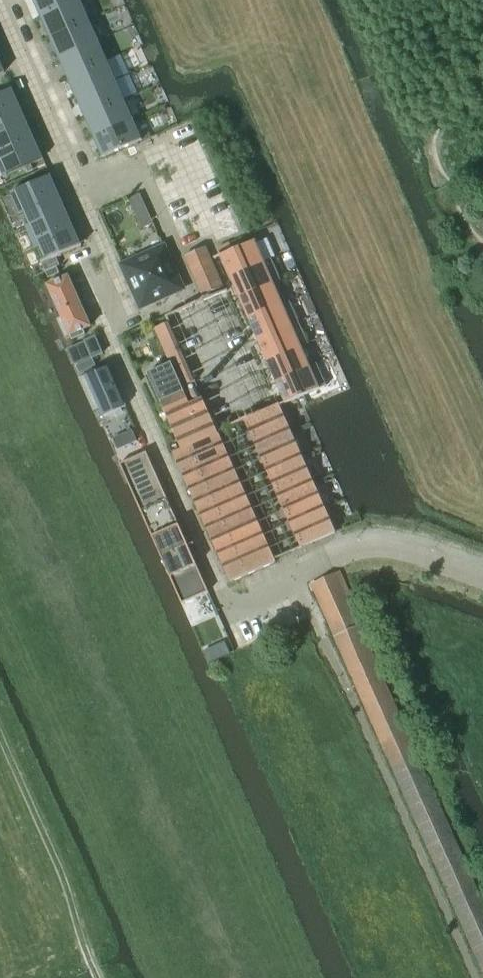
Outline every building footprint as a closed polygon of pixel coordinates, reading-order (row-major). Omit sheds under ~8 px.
[(80,1),(80,0),(32,0),(40,19),(80,1)] [(49,39),(89,21),(80,1),(40,19),(49,39)] [(57,59),(98,41),(89,21),(49,39),(57,59)] [(66,78),(107,60),(98,41),(57,59),(66,78)] [(75,98),(115,80),(107,60),(66,78),(75,98)] [(124,100),(115,80),(75,98),(84,118),(124,100)] [(0,94),(0,136),(27,124),(12,89),(0,94)] [(92,137),(133,120),(124,100),(84,118),(92,137)] [(142,140),(133,120),(92,137),(101,158),(142,140)] [(27,124),(0,136),(0,162),(1,162),(6,175),(43,159),(27,124)] [(66,211),(50,176),(10,193),(20,216),(24,215),(29,226),(25,227),(26,228),(66,211)] [(140,194),(128,199),(134,211),(145,205),(140,194)] [(81,245),(66,211),(26,228),(35,250),(39,249),(44,260),(40,262),(41,263),(81,245)] [(221,256),(230,277),(271,259),(264,262),(255,242),(255,241),(220,256),(221,257),(221,256)] [(205,247),(185,256),(203,296),(222,287),(205,247)] [(182,289),(163,248),(122,266),(141,307),(182,289)] [(280,281),(271,259),(230,277),(234,287),(239,298),(273,284),(280,281)] [(68,276),(47,285),(61,318),(57,319),(65,338),(69,336),(83,330),(90,327),(68,276)] [(248,319),(282,305),(273,284),(239,298),(248,319)] [(289,301),(282,305),(248,319),(258,341),(299,323),(289,301)] [(195,382),(182,354),(168,323),(167,323),(155,329),(170,364),(169,365),(147,374),(160,402),(162,406),(181,449),(181,450),(217,434),(216,431),(202,398),(189,404),(185,396),(183,392),(182,388),(195,382)] [(267,361),(308,343),(299,323),(258,341),(267,361)] [(83,330),(69,336),(72,341),(85,335),(83,330)] [(95,337),(85,341),(92,358),(102,354),(95,337)] [(276,382),(317,364),(316,363),(309,366),(301,348),(308,344),(308,343),(267,361),(276,382)] [(92,359),(76,366),(79,373),(95,366),(92,359)] [(308,394),(327,386),(326,385),(322,375),(317,364),(276,382),(285,404),(287,403),(308,394)] [(126,407),(107,366),(85,376),(79,379),(94,412),(99,409),(103,417),(107,415),(108,417),(122,411),(121,409),(126,407)] [(291,433),(279,406),(278,404),(245,419),(246,420),(256,442),(267,468),(279,494),(290,520),(301,544),(302,547),(311,543),(333,533),(334,533),(335,532),(324,507),(313,483),(302,458),(291,433)] [(122,435),(118,437),(118,438),(122,446),(122,448),(127,446),(137,441),(132,430),(122,435)] [(217,435),(218,435),(217,434),(181,450),(181,449),(172,453),(182,475),(188,488),(194,501),(199,514),(205,527),(211,540),(217,553),(222,565),(230,583),(255,572),(275,563),(274,559),(272,560),(266,546),(260,533),(255,520),(249,507),(243,494),(237,481),(232,468),(226,455),(217,435)] [(146,452),(119,464),(140,511),(167,499),(146,452)] [(187,545),(167,499),(140,511),(160,557),(187,545)] [(208,592),(187,545),(160,557),(181,604),(182,604),(208,592)] [(336,574),(336,573),(311,584),(316,595),(327,621),(473,947),(482,971),(482,903),(359,624),(358,625),(340,582),(336,574)]
